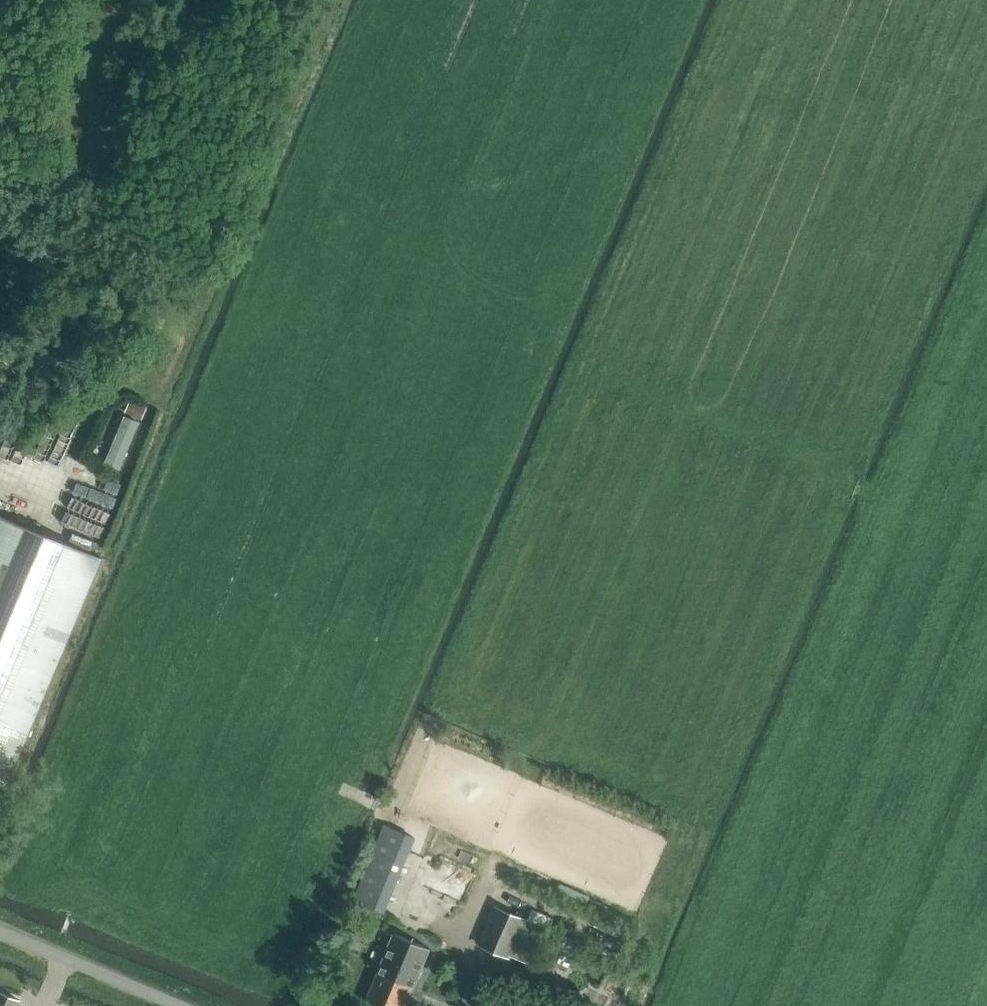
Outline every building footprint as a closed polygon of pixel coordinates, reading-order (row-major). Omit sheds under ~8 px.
[(131,398),(123,412),(141,421),(149,407),(131,398)] [(124,468),(139,421),(121,415),(106,462),(124,468)] [(102,558),(0,516),(0,777),(9,781),(102,558)] [(409,852),(378,840),(354,900),(384,912),(409,852)] [(543,930),(533,925),(524,921),(525,920),(495,907),(479,945),(509,957),(510,955),(529,962),(543,930)] [(430,948),(393,933),(365,1001),(378,1005),(406,1005),(430,948)] [(20,1000),(0,992),(0,1005),(17,1005),(20,1000)]
